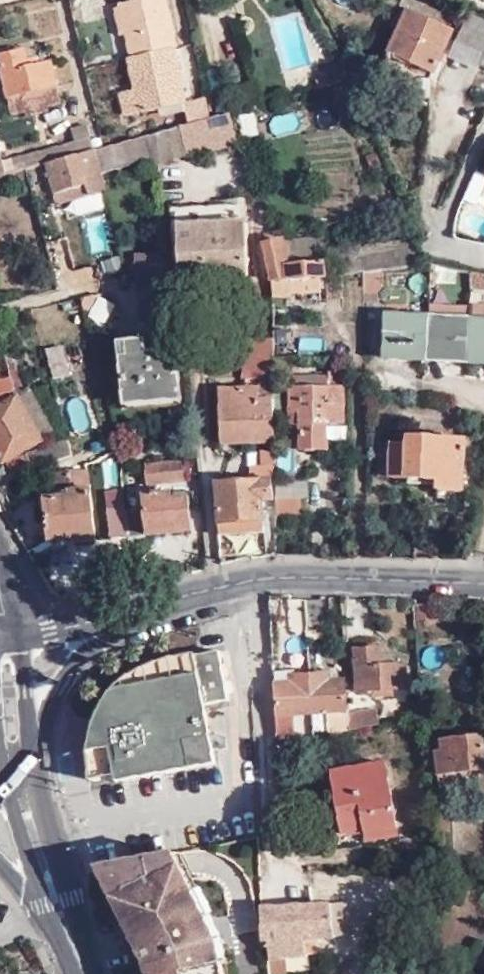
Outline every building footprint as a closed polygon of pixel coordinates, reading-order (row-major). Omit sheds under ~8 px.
[(120,0),(121,4),(127,30),(132,56),(128,56),(135,88),(118,91),(123,114),(183,102),(171,47),(175,46),(165,0),(122,0),(120,0)] [(127,30),(121,4),(106,7),(112,33),(127,30)] [(451,31),(406,11),(386,54),(431,74),(451,31)] [(465,16),(455,39),(483,52),(483,24),(465,16)] [(483,52),(455,39),(448,54),(477,67),(483,52)] [(31,63),(27,46),(2,51),(12,93),(27,89),(28,94),(47,91),(46,84),(61,80),(55,57),(31,63)] [(27,89),(12,93),(16,110),(30,108),(31,113),(52,109),(51,103),(65,100),(61,80),(46,84),(47,91),(28,94),(27,89)] [(185,105),(188,121),(210,116),(205,95),(194,97),(195,102),(185,105)] [(188,121),(179,124),(186,152),(187,155),(237,142),(228,111),(210,116),(188,121)] [(245,138),(260,135),(256,114),(241,117),(245,138)] [(11,155),(14,168),(26,165),(47,159),(94,146),(89,124),(76,128),(78,138),(11,155)] [(152,160),(186,152),(179,124),(148,132),(151,157),(152,160)] [(148,132),(104,144),(98,145),(103,170),(151,157),(148,132)] [(104,188),(94,146),(47,159),(57,201),(104,188)] [(477,167),(471,181),(481,185),(483,179),(483,170),(477,167)] [(73,211),(63,214),(76,267),(86,264),(73,211)] [(249,221),(179,224),(182,280),(252,276),(249,221)] [(321,278),(327,278),(325,262),(291,266),(290,264),(293,263),(288,241),(285,241),(284,239),(268,243),(276,283),(276,299),(293,298),(293,294),(292,281),(321,278)] [(136,251),(136,261),(165,257),(163,247),(136,251)] [(144,316),(172,312),(165,257),(136,261),(144,316)] [(322,292),(321,278),(292,281),(293,294),(322,292)] [(86,318),(103,328),(116,305),(99,295),(86,318)] [(436,303),(436,314),(477,317),(477,305),(436,303)] [(436,314),(391,311),(389,355),(432,358),(475,360),(483,361),(483,306),(477,305),(477,317),(436,314)] [(9,361),(0,325),(0,363),(9,361)] [(276,374),(276,354),(276,334),(245,334),(245,374),(276,374)] [(145,354),(144,341),(122,343),(127,404),(181,400),(177,351),(145,354)] [(63,342),(46,346),(53,376),(70,372),(63,342)] [(301,447),(320,448),(320,439),(327,438),(327,421),(345,421),(345,368),(330,368),(330,372),(294,371),(292,371),(291,407),(302,408),(301,409),(301,421),(301,447)] [(15,388),(12,373),(0,376),(0,392),(15,388)] [(276,441),(276,397),(262,397),(262,385),(223,385),(222,439),(276,441)] [(33,386),(19,394),(41,435),(55,426),(33,386)] [(3,458),(7,455),(36,442),(42,438),(41,435),(19,394),(15,388),(0,392),(0,453),(3,458)] [(302,408),(291,407),(291,421),(301,421),(301,409),(302,408)] [(410,440),(393,439),(391,474),(438,477),(438,486),(462,487),(465,436),(410,433),(410,440)] [(69,451),(65,437),(48,441),(37,446),(40,460),(69,451)] [(36,442),(7,455),(12,468),(40,460),(37,446),(36,442)] [(276,462),(276,447),(262,447),(261,462),(276,462)] [(185,474),(183,456),(145,460),(146,477),(185,474)] [(263,496),(276,496),(276,462),(261,462),(250,462),(251,476),(216,477),(220,531),(237,531),(264,529),(263,496)] [(87,465),(71,467),(72,486),(88,484),(87,465)] [(71,486),(72,486),(71,467),(53,468),(55,494),(71,493),(71,486)] [(90,484),(88,484),(72,486),(71,486),(71,493),(55,494),(46,495),(49,536),(75,534),(75,537),(95,536),(90,484)] [(127,501),(126,485),(107,487),(108,503),(127,501)] [(127,501),(129,530),(192,526),(189,485),(144,488),(146,500),(127,501)] [(302,497),(276,496),(276,514),(301,514),(302,497)] [(129,532),(129,530),(127,501),(108,503),(110,534),(129,532)] [(220,531),(221,561),(238,557),(237,531),(220,531)] [(293,629),(309,628),(308,604),(308,602),(307,598),(292,599),(292,601),(293,629)] [(439,628),(436,602),(436,601),(420,601),(420,602),(421,629),(439,628)] [(381,643),(355,645),(357,687),(374,685),(375,694),(394,692),(393,686),(407,685),(405,660),(383,662),(381,643)] [(86,758),(88,769),(215,744),(195,647),(170,652),(154,656),(138,663),(122,673),(111,684),(100,699),(95,708),(92,717),(89,731),(86,747),(86,758)] [(313,706),(311,670),(293,672),(292,667),(278,667),(280,708),(289,708),(313,706)] [(328,670),(311,670),(313,706),(331,705),(332,705),(349,704),(347,676),(329,678),(328,670)] [(374,701),(349,707),(350,723),(350,726),(377,720),(374,701)] [(350,723),(349,707),(349,704),(332,705),(331,705),(332,724),(350,723)] [(280,708),(275,708),(276,727),(290,726),(289,708),(280,708)] [(433,736),(436,783),(441,783),(441,787),(447,787),(449,793),(465,792),(463,781),(483,779),(483,732),(433,736)] [(215,744),(88,769),(88,774),(162,760),(164,761),(166,768),(193,762),(192,754),(216,749),(215,744)] [(383,756),(329,765),(341,828),(361,824),(363,838),(396,832),(383,756)] [(224,933),(211,905),(182,846),(106,862),(152,957),(156,973),(234,973),(224,933)] [(348,898),(308,900),(313,936),(315,936),(352,929),(348,898)] [(261,904),(263,936),(270,936),(270,954),(272,973),(288,973),(290,973),(288,952),(317,949),(315,936),(313,936),(308,900),(261,904)] [(0,963),(0,973),(12,973),(0,963)]
